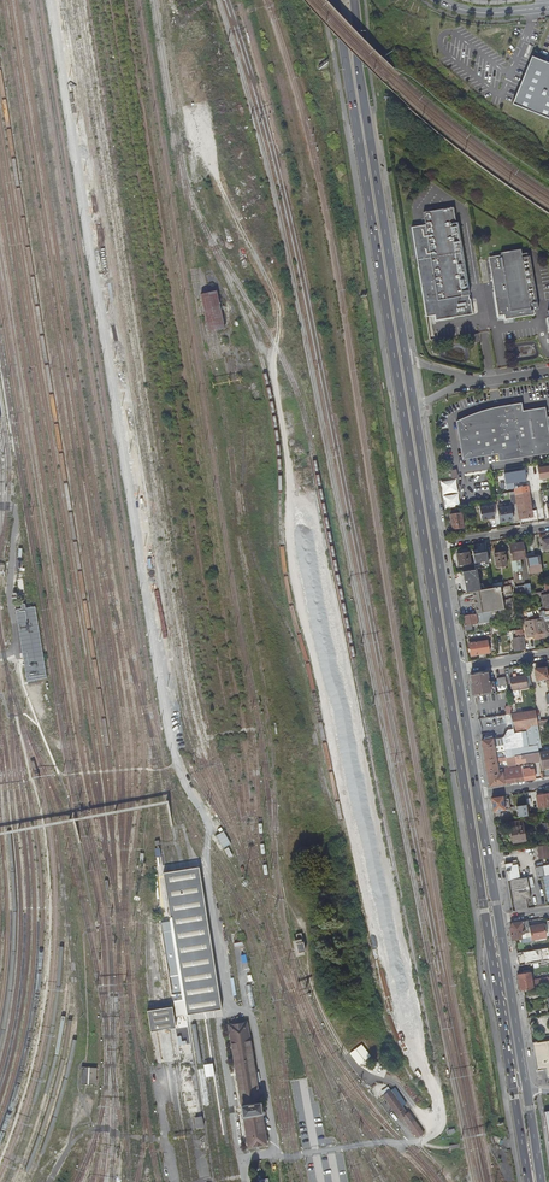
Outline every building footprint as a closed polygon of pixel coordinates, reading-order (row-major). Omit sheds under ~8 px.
[(532,57),(512,105),(548,120),(548,63),(544,61),(534,57),(534,58),(532,57)] [(426,307),(435,306),(436,316),(437,321),(474,315),(472,300),(470,300),(470,296),(472,296),(471,292),(468,291),(455,209),(426,214),(428,226),(414,228),(419,261),(422,260),(423,267),(420,268),(426,307)] [(510,316),(518,319),(534,316),(535,311),(539,310),(538,304),(536,303),(529,255),(523,256),(522,250),(502,254),(502,258),(493,260),(493,263),(491,263),(491,266),(492,267),(494,270),(494,273),(493,274),(500,317),(505,316),(510,316)] [(256,283),(250,287),(256,297),(262,293),(256,283)] [(206,293),(200,294),(209,332),(214,331),(224,328),(223,325),(226,324),(222,310),(220,310),(219,307),(222,307),(219,297),(217,298),(215,291),(206,293)] [(428,317),(436,316),(435,306),(426,307),(428,317)] [(521,403),(500,407),(501,415),(523,411),(521,403)] [(456,421),(463,460),(498,454),(518,451),(520,458),(548,453),(548,432),(548,426),(547,417),(545,407),(523,411),(501,415),(500,407),(494,408),(491,409),(480,412),(478,412),(476,413),(465,417),(462,419),(456,421)] [(292,410),(285,412),(287,423),(294,422),(292,410)] [(297,440),(291,441),(293,457),(299,456),(297,440)] [(518,451),(498,454),(499,461),(520,458),(518,451)] [(537,468),(539,479),(548,477),(548,466),(537,468)] [(524,470),(504,473),(506,489),(517,487),(516,482),(526,481),(524,470)] [(458,479),(442,481),(445,508),(461,506),(458,479)] [(528,486),(515,488),(516,495),(529,492),(528,486)] [(518,513),(532,510),(529,492),(516,495),(518,513)] [(501,504),(496,504),(499,522),(505,521),(503,508),(502,508),(501,504)] [(481,520),(495,518),(493,506),(480,508),(481,520)] [(510,507),(503,508),(505,521),(513,520),(510,507)] [(519,519),(533,516),(532,510),(518,513),(519,519)] [(462,512),(451,514),(453,530),(465,528),(462,512)] [(523,543),(509,545),(514,580),(520,578),(519,571),(522,571),(520,558),(526,558),(523,543)] [(477,549),(472,550),(474,562),(482,561),(483,564),(488,563),(486,551),(478,553),(477,549)] [(460,564),(472,563),(470,551),(458,553),(460,564)] [(506,551),(496,552),(498,567),(508,566),(506,551)] [(528,573),(542,571),(539,556),(526,558),(528,573)] [(462,571),(466,592),(473,591),(480,590),(476,569),(475,569),(462,571)] [(512,592),(511,585),(502,586),(503,595),(506,595),(506,593),(512,592)] [(517,593),(526,592),(525,585),(516,586),(517,593)] [(493,587),(493,588),(488,588),(480,590),(473,591),(476,613),(478,612),(497,609),(504,608),(500,586),(493,587)] [(548,590),(545,590),(541,591),(541,594),(544,612),(540,613),(541,618),(527,620),(528,622),(524,622),(526,635),(527,635),(530,634),(530,636),(534,635),(535,637),(548,635),(548,629),(548,623),(548,590)] [(498,613),(497,609),(478,612),(479,622),(491,620),(490,614),(498,613)] [(478,622),(476,613),(463,615),(466,629),(473,628),(472,623),(478,622)] [(17,618),(23,648),(35,646),(30,615),(17,618)] [(515,650),(525,649),(523,636),(513,638),(514,644),(512,644),(513,648),(514,648),(515,650)] [(471,654),(489,651),(487,639),(479,640),(479,639),(469,641),(471,654)] [(548,678),(548,677),(548,670),(547,670),(546,667),(535,669),(537,680),(548,678)] [(471,673),(474,696),(493,693),(492,684),(494,684),(494,680),(489,681),(487,670),(471,673)] [(509,677),(511,690),(512,689),(518,688),(527,687),(526,674),(516,676),(513,676),(509,677)] [(497,685),(506,684),(505,675),(496,677),(497,685)] [(538,725),(537,720),(535,709),(516,712),(512,712),(514,728),(538,725)] [(538,725),(514,728),(514,732),(525,731),(527,746),(537,744),(538,747),(541,746),(538,725)] [(494,745),(504,744),(503,739),(503,736),(493,738),(494,745)] [(482,739),(483,747),(494,745),(493,738),(482,739)] [(506,757),(539,751),(538,747),(537,744),(527,746),(510,748),(509,738),(503,739),(504,744),(506,757)] [(534,778),(532,764),(503,769),(503,771),(498,772),(497,764),(507,763),(506,757),(504,744),(494,745),(483,747),(487,772),(490,785),(534,778)] [(542,751),(541,746),(538,747),(539,751),(540,759),(541,767),(548,766),(548,750),(542,751)] [(508,765),(540,759),(539,751),(506,757),(508,765)] [(548,793),(536,794),(538,806),(548,804),(548,797),(548,793)] [(502,795),(491,797),(493,810),(510,808),(508,799),(503,800),(502,795)] [(516,805),(518,817),(528,815),(526,804),(516,805)] [(527,839),(526,840),(522,819),(509,821),(510,830),(507,830),(510,845),(528,842),(527,839)] [(216,836),(223,848),(232,844),(225,831),(216,836)] [(547,843),(537,845),(539,858),(548,856),(548,852),(547,843)] [(228,848),(224,850),(229,858),(233,856),(228,848)] [(511,870),(512,878),(517,909),(530,907),(528,898),(534,897),(530,876),(522,878),(519,860),(507,862),(508,870),(511,870)] [(548,873),(548,864),(536,866),(538,875),(548,873)] [(184,1014),(219,1009),(199,867),(163,873),(171,932),(178,976),(184,1014)] [(521,931),(529,929),(529,926),(528,919),(512,922),(510,925),(512,938),(515,937),(522,936),(521,931)] [(529,926),(529,929),(531,939),(546,936),(544,923),(529,926)] [(306,953),(302,934),(296,936),(298,941),(293,942),(296,957),(305,956),(304,953),(306,953)] [(253,981),(250,969),(244,970),(247,982),(248,982),(253,981)] [(523,988),(533,987),(543,985),(542,977),(532,978),(530,970),(520,972),(518,972),(520,989),(523,988)] [(164,978),(168,1002),(180,1000),(176,976),(166,978),(164,978)] [(256,1006),(252,986),(249,987),(246,987),(250,1007),(256,1006)] [(174,1017),(172,1005),(146,1009),(155,1064),(181,1059),(179,1050),(174,1017)] [(189,1049),(184,1015),(174,1017),(179,1050),(189,1049)] [(228,1026),(248,1148),(267,1145),(248,1023),(228,1026)] [(537,1069),(546,1068),(547,1076),(548,1076),(548,1039),(545,1040),(532,1042),(537,1069)] [(182,1092),(185,1108),(195,1106),(188,1064),(186,1062),(179,1064),(184,1091),(182,1092)] [(97,1068),(81,1067),(80,1084),(96,1085),(97,1068)] [(389,1090),(382,1095),(393,1111),(394,1110),(415,1139),(423,1133),(403,1107),(402,1108),(389,1090)] [(196,1113),(195,1106),(185,1108),(186,1115),(196,1113)] [(200,1117),(192,1119),(194,1130),(201,1129),(200,1117)]
